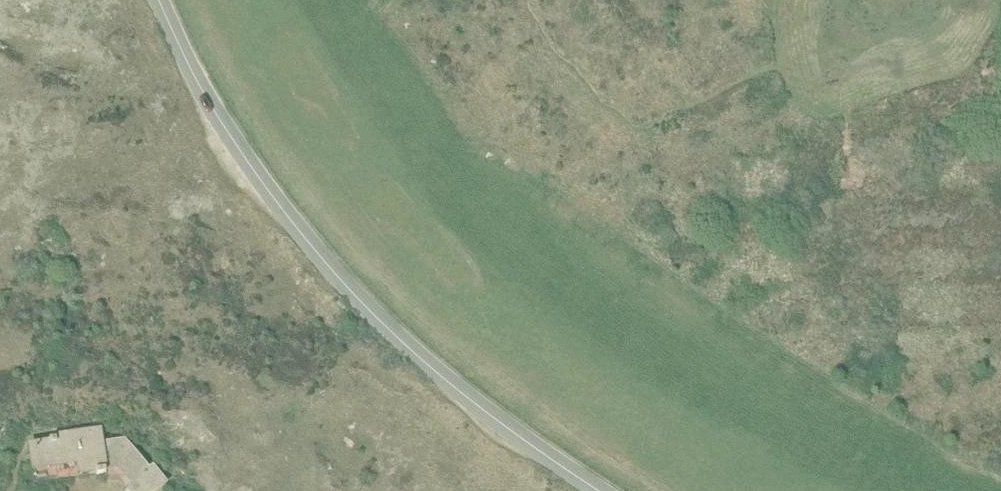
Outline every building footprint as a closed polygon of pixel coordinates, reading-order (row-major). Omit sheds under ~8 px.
[(27,443),(31,473),(76,466),(77,477),(106,474),(106,472),(118,471),(129,484),(124,488),(126,490),(157,490),(167,483),(153,465),(149,468),(125,438),(103,441),(101,428),(57,434),(58,440),(27,443)]
